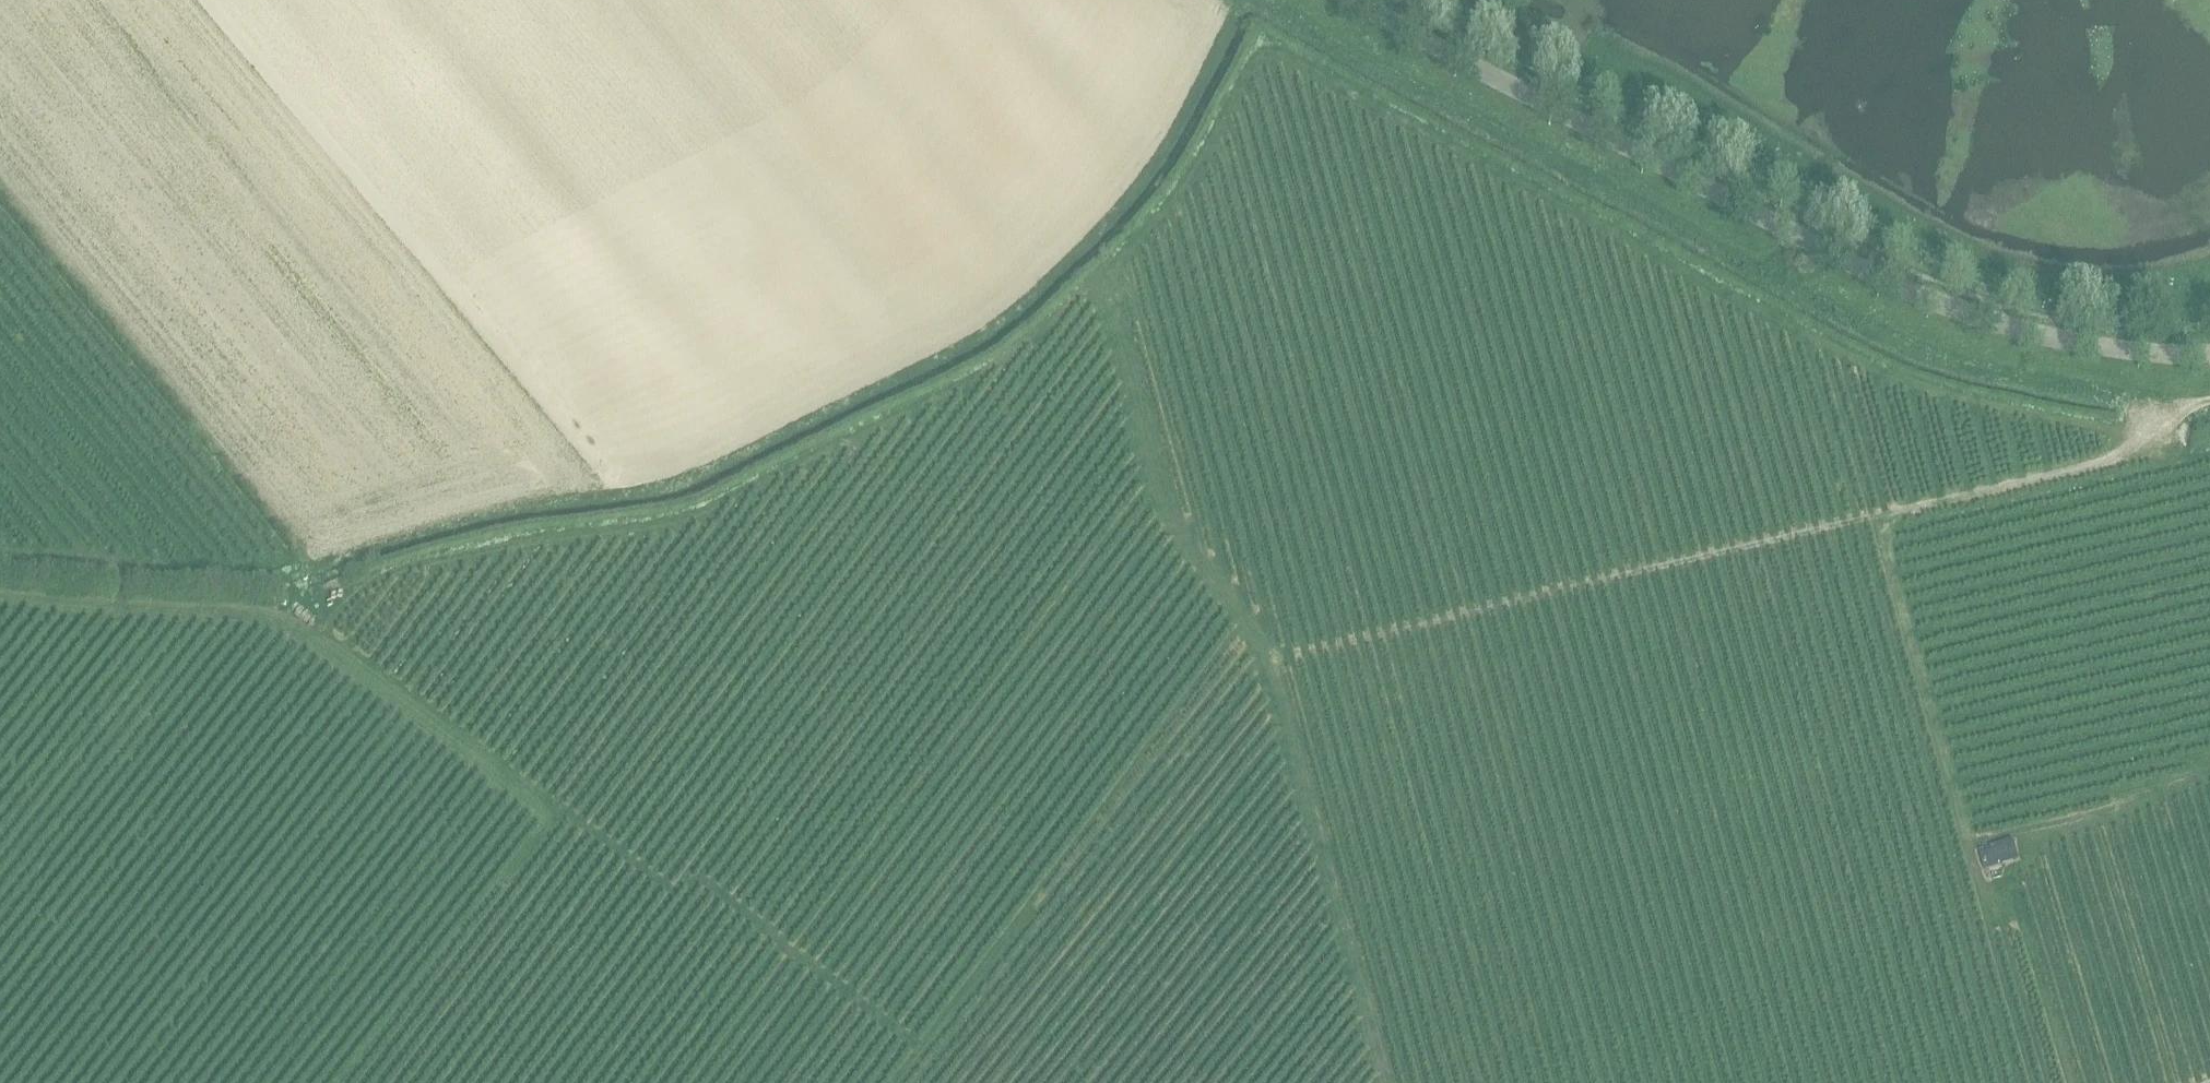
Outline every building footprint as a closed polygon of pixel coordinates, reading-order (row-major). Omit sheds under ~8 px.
[(1996,866),(1990,850),(1978,855),(1983,870),(1996,866)]
